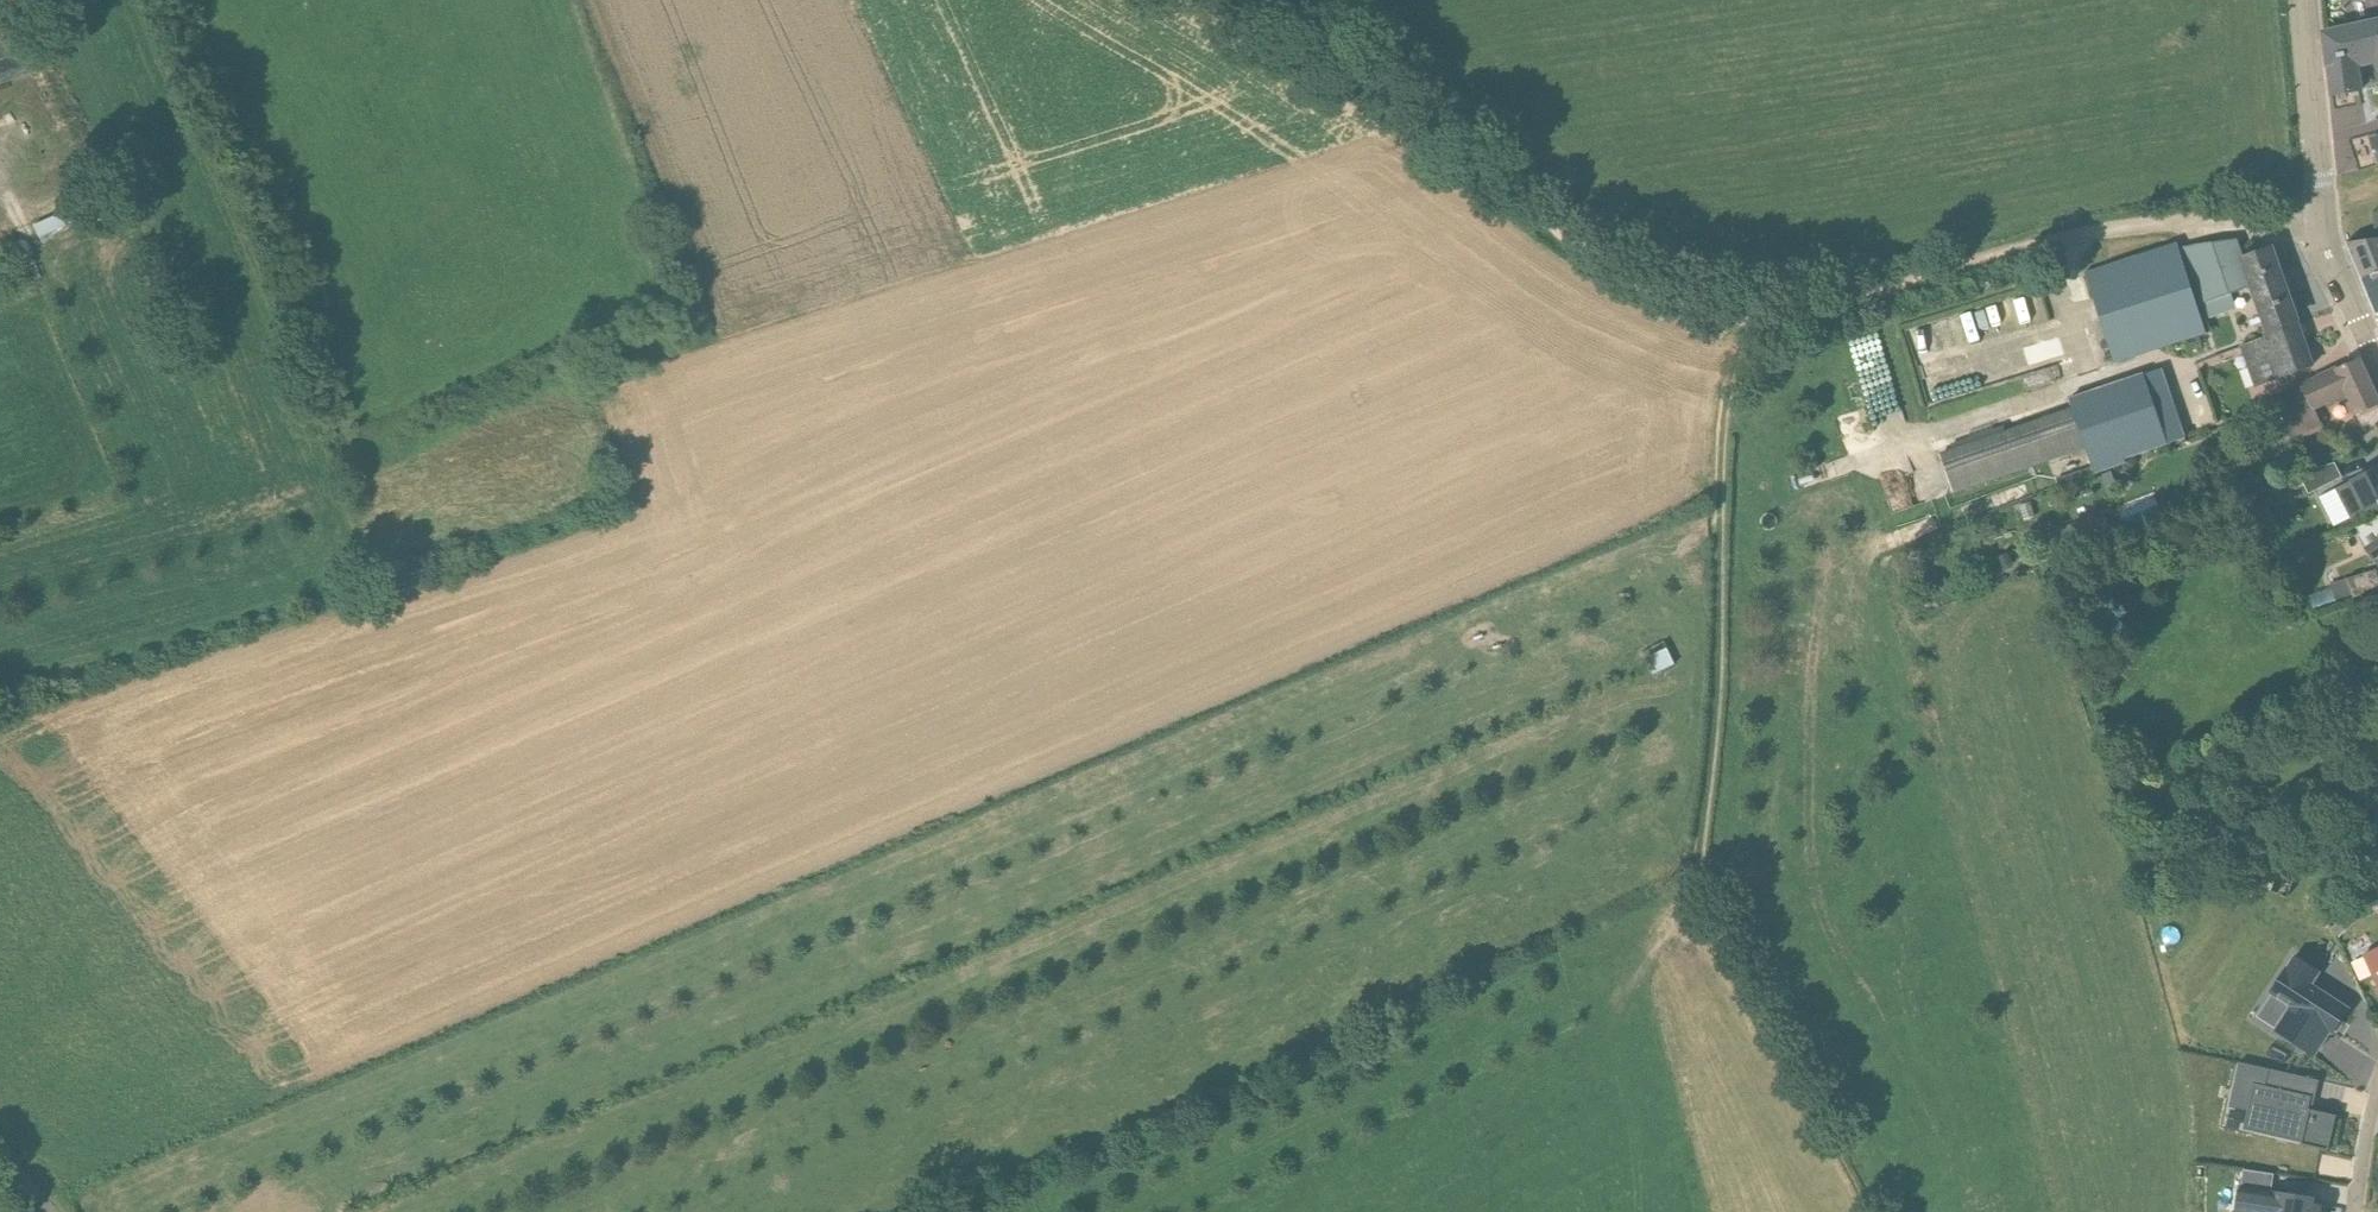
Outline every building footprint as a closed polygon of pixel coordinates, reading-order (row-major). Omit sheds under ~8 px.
[(2324,34),(2329,68),(2357,66),(2375,61),(2377,68),(2377,22),(2324,34)] [(2362,91),(2357,66),(2329,68),(2333,97),(2362,91)] [(2373,214),(2376,230),(2347,242),(2361,278),(2377,273),(2377,213),(2373,214)] [(2238,239),(2211,243),(2230,294),(2254,285),(2271,331),(2297,320),(2271,249),(2244,259),(2238,239)] [(2206,333),(2201,319),(2179,248),(2178,243),(2086,273),(2115,363),(2206,333)] [(2179,248),(2201,319),(2234,307),(2230,294),(2211,243),(2179,248)] [(2361,278),(2377,316),(2377,273),(2361,278)] [(2266,383),(2268,382),(2313,366),(2297,320),(2271,331),(2267,332),(2269,337),(2243,346),(2251,371),(2261,368),(2266,383)] [(2359,359),(2300,386),(2312,411),(2349,394),(2359,415),(2377,406),(2377,400),(2359,359)] [(2102,389),(2125,459),(2171,442),(2146,374),(2102,389)] [(2280,406),(2288,423),(2312,411),(2300,386),(2275,398),(2280,406)] [(1956,494),(2085,450),(2094,474),(2126,463),(2125,459),(2102,389),(2067,400),(2070,409),(1941,454),(1956,494)] [(2288,423),(2280,406),(2260,415),(2271,438),(2290,430),(2288,423)] [(2296,442),(2321,431),(2312,411),(2288,423),(2290,430),(2296,442)] [(2335,463),(2300,475),(2305,485),(2310,494),(2343,478),(2335,463)] [(2368,511),(2377,506),(2377,468),(2336,489),(2344,504),(2360,496),(2368,511)] [(2100,474),(2109,497),(2120,493),(2111,470),(2100,474)] [(2282,483),(2269,490),(2274,500),(2287,493),(2282,483)] [(2366,549),(2375,560),(2377,558),(2377,540),(2366,549)] [(2348,580),(2353,598),(2368,594),(2377,591),(2377,573),(2377,570),(2348,580)] [(2348,580),(2330,585),(2336,604),(2353,598),(2348,580)] [(2371,603),(2377,601),(2377,591),(2368,594),(2371,603)] [(2353,923),(2343,913),(2329,927),(2339,937),(2353,923)] [(2364,954),(2377,986),(2377,947),(2364,954)] [(2329,974),(2305,958),(2280,997),(2298,1009),(2281,1035),(2319,1060),(2337,1034),(2342,1038),(2350,1025),(2348,1024),(2356,1012),(2319,989),(2329,974)] [(2258,1084),(2238,1130),(2325,1159),(2336,1125),(2302,1114),(2318,1082),(2279,1064),(2268,1090),(2258,1084)] [(2247,1173),(2243,1211),(2323,1211),(2324,1198),(2276,1193),(2278,1176),(2247,1173)]
